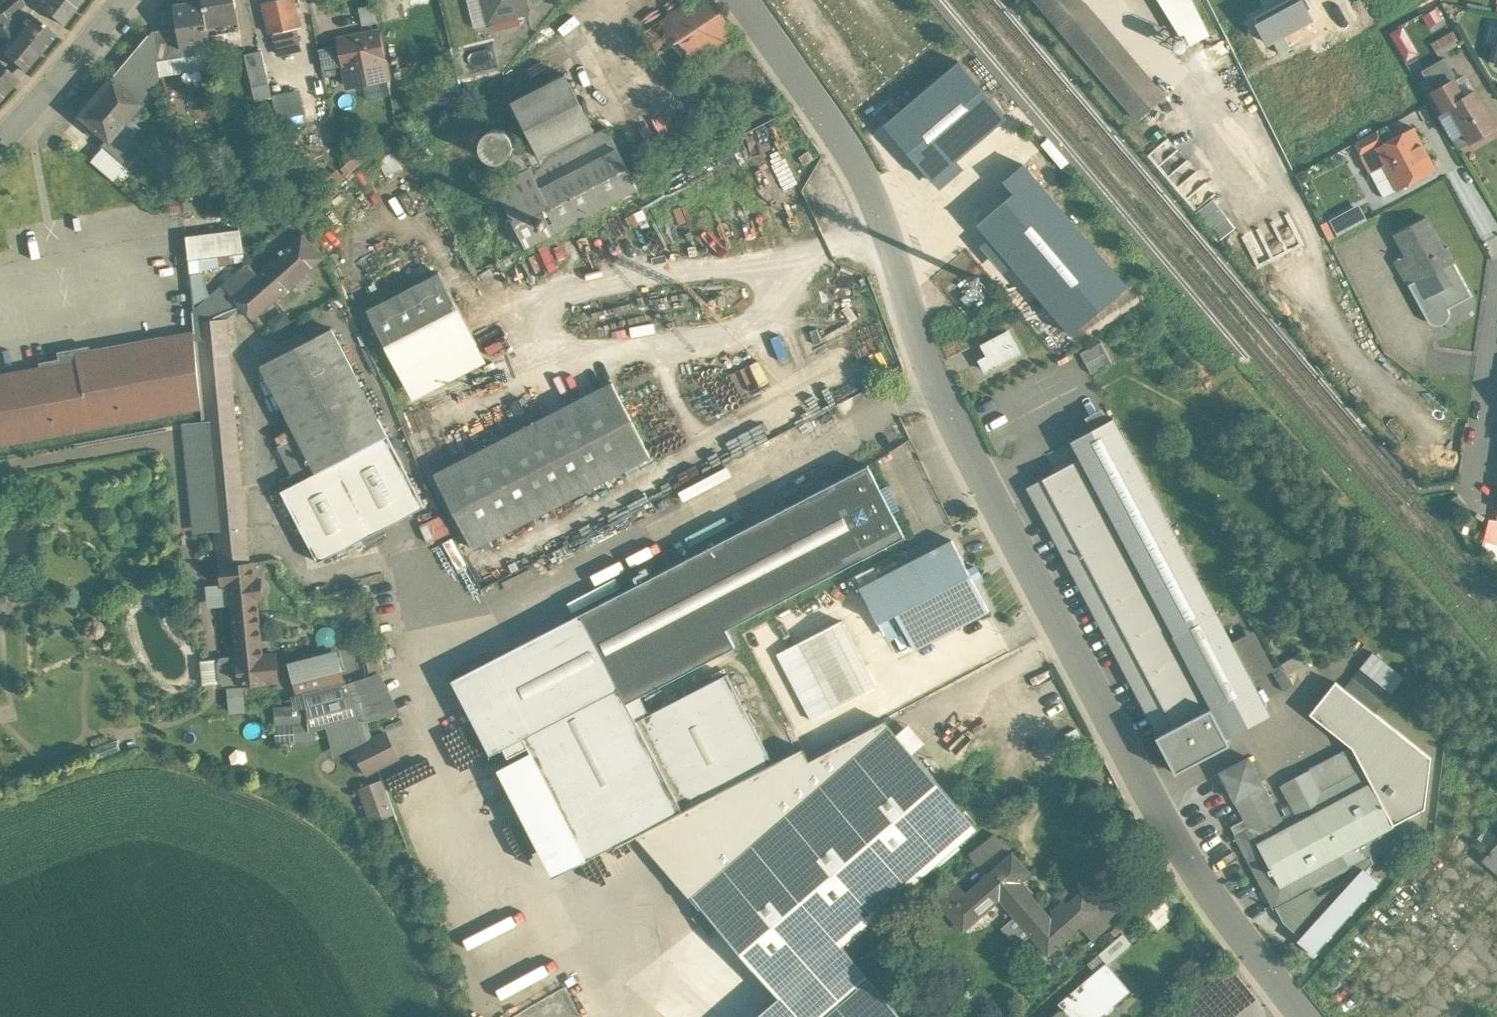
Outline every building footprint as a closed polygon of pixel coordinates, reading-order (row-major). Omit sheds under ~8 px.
[(30,12),(24,20),(17,8),(24,2),(23,0),(4,0),(0,4),(0,6),(1,7),(15,30),(40,51),(55,32),(30,12)] [(70,0),(39,0),(37,2),(62,22),(76,5),(70,0)] [(174,3),(178,26),(181,48),(195,46),(210,44),(211,43),(208,27),(207,27),(203,0),(196,0),(174,3)] [(207,27),(208,27),(239,21),(236,0),(203,0),(207,27)] [(263,2),(269,33),(301,26),(295,0),(271,0),(263,2)] [(489,21),(528,11),(525,0),(484,0),(489,21)] [(646,32),(673,73),(733,32),(712,0),(694,0),(646,32)] [(1083,0),(1037,0),(1137,117),(1137,116),(1163,94),(1083,0)] [(1192,0),(1159,0),(1180,35),(1184,33),(1190,44),(1209,34),(1192,0)] [(15,30),(1,7),(0,8),(0,37),(4,44),(1,48),(25,69),(40,51),(15,30)] [(1403,24),(1391,30),(1405,58),(1417,52),(1403,24)] [(178,26),(164,29),(169,59),(196,54),(195,46),(181,48),(178,26)] [(138,103),(160,77),(159,70),(158,61),(153,30),(151,29),(110,79),(138,103)] [(158,61),(169,59),(164,29),(153,30),(158,61)] [(380,31),(337,39),(338,45),(342,64),(343,66),(345,66),(349,85),(388,78),(384,58),(386,58),(380,31)] [(1186,46),(1187,43),(1186,41),(1185,38),(1183,37),(1180,36),(1177,37),(1175,38),(1174,41),(1173,43),(1174,46),(1175,48),(1177,50),(1180,50),(1183,50),(1185,48),(1186,46)] [(196,54),(169,59),(158,61),(159,70),(214,61),(210,44),(195,46),(196,54)] [(338,45),(320,48),(324,68),(342,64),(338,45)] [(262,49),(245,53),(252,86),(269,82),(262,49)] [(1457,79),(1444,57),(1422,70),(1444,109),(1449,106),(1449,105),(1463,96),(1454,80),(1457,79)] [(0,58),(0,90),(2,92),(18,75),(0,58)] [(955,157),(1004,117),(956,58),(880,119),(936,188),(963,166),(955,157)] [(595,128),(567,75),(512,105),(540,157),(595,128)] [(110,79),(109,78),(77,115),(106,139),(107,140),(118,127),(138,103),(110,79)] [(1463,96),(1449,105),(1449,106),(1470,141),(1496,126),(1475,89),(1463,96)] [(279,113),(304,112),(303,90),(278,91),(279,113)] [(1163,94),(1137,116),(1160,143),(1169,134),(1171,136),(1175,134),(1173,131),(1186,120),(1164,94),(1163,94)] [(1362,154),(1393,138),(1387,126),(1355,142),(1362,154)] [(142,148),(118,127),(107,140),(106,139),(101,145),(126,166),(142,148)] [(608,127),(538,162),(549,183),(618,147),(608,127)] [(1362,154),(1360,154),(1383,197),(1436,169),(1414,127),(1393,138),(1362,154)] [(512,151),(514,144),(512,138),(509,133),(503,129),(497,128),(490,129),(485,133),(481,138),(480,145),(482,151),(485,156),(491,160),(497,161),(503,160),(509,156),(512,151)] [(549,183),(540,187),(550,206),(561,228),(638,187),(618,147),(549,183)] [(538,162),(495,184),(495,185),(515,224),(550,206),(540,187),(549,183),(538,162)] [(1072,334),(1128,286),(1023,164),(1003,180),(1013,192),(977,223),(1072,334)] [(515,224),(495,185),(466,201),(496,261),(526,245),(515,224)] [(180,188),(169,189),(171,212),(183,211),(180,188)] [(1235,227),(1213,198),(1196,211),(1218,240),(1235,227)] [(1358,202),(1329,218),(1337,232),(1366,216),(1358,202)] [(1443,248),(1426,216),(1395,233),(1407,254),(1396,260),(1428,320),(1428,319),(1431,323),(1435,324),(1440,324),(1445,321),(1448,318),(1449,313),(1447,309),(1448,308),(1445,303),(1456,297),(1459,302),(1471,295),(1445,247),(1443,248)] [(240,227),(185,232),(189,268),(193,268),(196,296),(206,295),(203,263),(243,258),(240,227)] [(257,273),(247,262),(224,283),(242,305),(254,318),(323,257),(303,233),(257,273)] [(440,271),(368,310),(406,380),(478,341),(440,271)] [(224,283),(192,311),(194,331),(195,339),(198,339),(198,338),(204,337),(203,320),(226,318),(242,305),(224,283)] [(226,318),(203,320),(204,337),(198,338),(198,339),(202,381),(203,381),(232,378),(226,318)] [(332,328),(261,365),(298,436),(316,471),(316,472),(317,472),(336,462),(388,435),(332,328)] [(1008,330),(982,344),(988,355),(980,359),(985,370),(1020,352),(1008,330)] [(194,331),(73,353),(74,355),(87,428),(201,407),(195,339),(194,331)] [(1101,341),(1080,352),(1091,373),(1112,361),(1101,341)] [(87,428),(74,355),(59,358),(60,364),(0,375),(0,444),(87,428)] [(232,378),(203,381),(221,565),(221,566),(249,563),(232,378)] [(612,381),(434,473),(473,548),(651,456),(612,381)] [(1216,611),(1114,417),(1082,434),(1091,451),(1079,458),(1172,635),(1216,611)] [(388,435),(336,462),(373,533),(424,506),(388,435)] [(316,471),(298,436),(280,445),(297,477),(316,471)] [(1172,635),(1079,458),(1078,458),(1078,459),(1028,486),(1159,733),(1210,706),(1172,635)] [(336,462),(317,472),(316,472),(281,490),(318,561),(373,533),(336,462)] [(868,464),(581,613),(627,702),(735,646),(726,628),(905,535),(892,511),(900,508),(888,484),(880,488),(868,464)] [(952,539),(859,587),(878,622),(896,613),(914,648),(989,610),(973,580),(980,576),(975,566),(968,569),(952,539)] [(249,563),(221,566),(223,583),(230,582),(230,581),(251,579),(249,563)] [(251,579),(230,581),(230,582),(240,683),(279,679),(277,653),(262,655),(257,598),(263,597),(261,578),(251,579)] [(1265,702),(1216,611),(1172,635),(1210,706),(1211,706),(1221,726),(1265,702)] [(627,702),(581,613),(452,679),(491,754),(503,747),(508,756),(528,746),(586,858),(683,809),(636,719),(627,702)] [(841,620),(799,641),(834,708),(876,687),(841,620)] [(1273,666),(1254,631),(1233,642),(1252,678),(1273,666)] [(1355,670),(1385,697),(1405,676),(1375,648),(1355,670)] [(1300,652),(1282,663),(1287,671),(1305,660),(1300,652)] [(339,656),(291,668),(297,693),(345,681),(339,656)] [(1282,663),(1271,669),(1283,690),(1294,684),(1287,671),(1282,663)] [(636,719),(683,809),(774,762),(727,671),(636,719)] [(1417,811),(1425,807),(1431,757),(1335,681),(1310,713),(1352,746),(1281,784),(1291,803),(1282,807),(1285,815),(1281,817),(1249,756),(1220,771),(1250,828),(1236,835),(1274,906),(1276,906),(1312,886),(1312,887),(1351,866),(1351,865),(1370,855),(1425,826),(1417,811)] [(244,710),(244,684),(228,684),(228,710),(244,710)] [(1159,733),(1156,735),(1175,771),(1230,743),(1221,726),(1211,706),(1159,733)] [(386,732),(354,748),(367,773),(399,757),(386,732)] [(701,905),(703,907),(693,916),(709,935),(719,926),(779,996),(780,997),(842,944),(977,826),(898,735),(762,853),(701,905)] [(358,785),(371,820),(396,811),(384,776),(358,785)] [(743,830),(682,882),(701,905),(762,853),(743,830)] [(973,852),(981,861),(1003,841),(994,832),(973,852)] [(1051,918),(1019,881),(1029,872),(1013,853),(966,893),(947,910),(963,929),(1000,898),(1015,915),(1002,926),(1018,944),(1031,933),(1048,953),(1081,925),(1099,909),(1083,891),(1051,918)] [(1338,885),(1317,896),(1312,887),(1312,886),(1276,906),(1284,921),(1300,936),(1298,940),(1313,954),(1379,881),(1365,869),(1373,861),(1370,855),(1351,865),(1351,866),(1353,869),(1338,885)] [(955,881),(936,898),(947,910),(966,893),(955,881)] [(1171,891),(1145,913),(1146,914),(1158,927),(1175,913),(1183,906),(1171,891)] [(1099,909),(1081,925),(1092,938),(1111,922),(1099,909)] [(1114,958),(1131,939),(1123,932),(1106,951),(1114,958)] [(780,997),(779,996),(754,1016),(845,1016),(878,988),(868,976),(869,976),(842,944),(780,997)] [(1059,1003),(1063,1007),(1072,1016),(1099,1016),(1130,990),(1106,962),(1059,1003)] [(845,1016),(903,1016),(878,988),(845,1016)] [(1063,1007),(1051,1016),(1072,1016),(1063,1007)]
